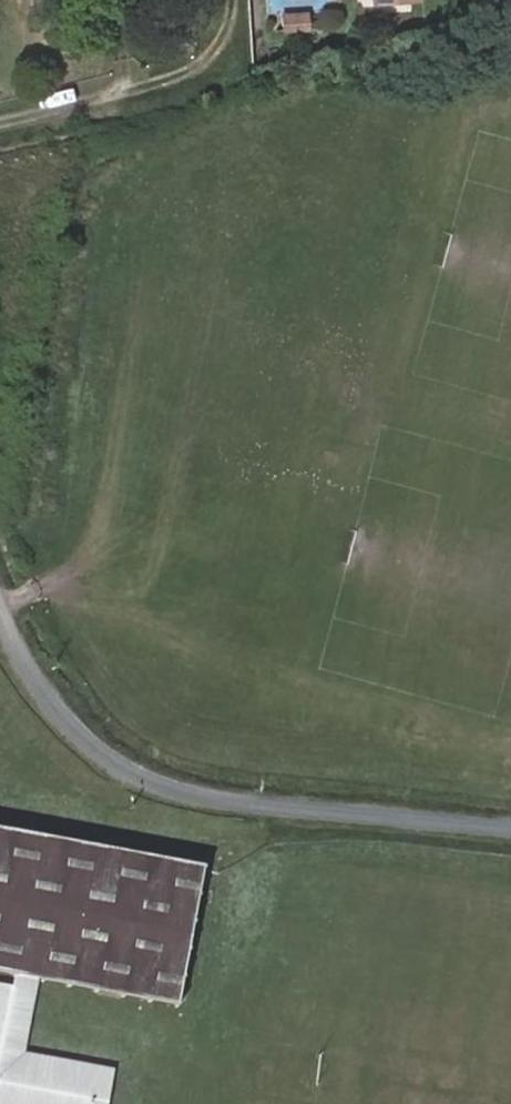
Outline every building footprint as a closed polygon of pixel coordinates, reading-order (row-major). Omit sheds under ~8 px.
[(308,30),(307,15),(285,17),(287,32),(308,30)] [(203,867),(0,829),(0,971),(18,975),(15,988),(0,986),(0,1103),(106,1103),(112,1073),(23,1055),(37,978),(178,1005),(203,867)]
